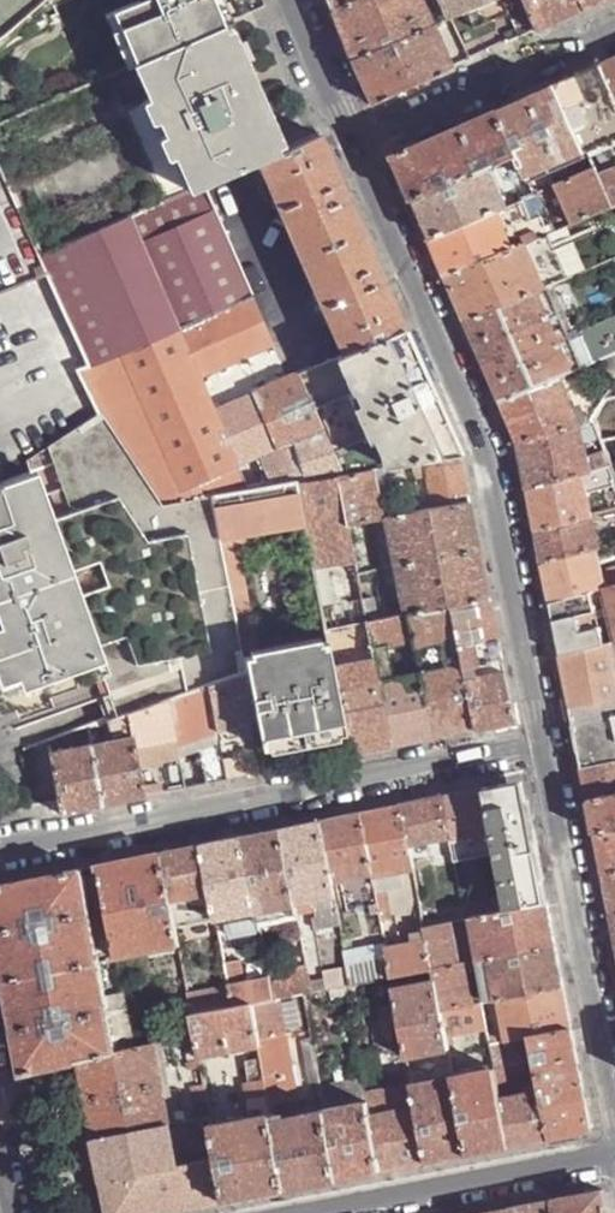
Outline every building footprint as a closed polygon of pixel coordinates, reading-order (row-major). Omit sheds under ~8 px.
[(226,23),(217,0),(141,0),(125,8),(146,59),(226,23)] [(233,19),(225,0),(217,0),(226,23),(233,19)] [(332,11),(356,0),(327,0),(332,11)] [(423,0),(356,0),(332,11),(342,35),(352,61),(434,25),(423,0)] [(450,18),(452,17),(453,18),(469,11),(494,0),(443,0),(450,18)] [(469,11),(478,33),(511,18),(503,0),(494,0),(469,11)] [(586,9),(582,0),(523,0),(536,31),(586,9)] [(586,9),(606,0),(582,0),(586,9)] [(125,8),(114,12),(135,63),(146,59),(125,8)] [(281,148),(226,23),(146,59),(135,63),(148,93),(190,188),(204,182),(212,178),(259,158),(281,148)] [(452,68),(434,25),(352,61),(362,84),(371,104),(452,68)] [(605,65),(614,89),(614,61),(605,65)] [(605,65),(589,72),(558,85),(588,153),(614,141),(614,89),(605,65)] [(167,198),(123,104),(110,76),(0,126),(0,157),(43,253),(128,216),(167,198)] [(588,153),(558,85),(538,94),(503,110),(520,156),(528,178),(541,173),(588,153)] [(148,93),(123,104),(167,198),(190,188),(148,93)] [(520,156),(503,110),(466,126),(395,157),(403,175),(414,200),(480,173),(475,161),(492,154),(497,166),(520,156)] [(301,255),(363,228),(331,155),(328,147),(321,131),(281,148),(259,158),(301,255)] [(588,153),(595,169),(599,178),(614,170),(614,141),(588,153)] [(51,272),(43,253),(0,157),(0,292),(51,272)] [(508,206),(491,168),(480,173),(414,200),(424,224),(431,239),(495,212),(508,206)] [(599,178),(595,169),(557,186),(566,208),(573,224),(612,208),(599,178)] [(599,178),(612,208),(614,207),(614,170),(599,178)] [(547,189),(541,173),(528,178),(534,195),(538,194),(547,189)] [(178,327),(253,294),(204,182),(190,188),(167,198),(128,216),(178,327)] [(566,208),(557,186),(547,189),(538,194),(542,202),(548,216),(566,208)] [(542,202),(538,194),(534,195),(508,206),(495,212),(512,250),(524,245),(547,235),(540,218),(528,223),(522,210),(542,202)] [(512,250),(495,212),(431,239),(441,262),(448,277),(512,250)] [(122,352),(178,327),(128,216),(43,253),(51,272),(92,365),(122,352)] [(343,352),(405,325),(400,313),(386,280),(363,228),(301,255),(343,352)] [(563,229),(550,234),(568,279),(581,273),(563,229)] [(568,279),(550,234),(547,235),(524,245),(544,289),(554,285),(568,279)] [(544,289),(524,245),(512,250),(448,277),(459,303),(467,321),(539,291),(544,289)] [(563,349),(539,291),(467,321),(486,365),(502,400),(561,377),(572,371),(563,349)] [(178,327),(200,378),(275,343),(253,294),(178,327)] [(461,453),(405,325),(343,352),(358,386),(353,388),(361,406),(355,408),(369,440),(378,436),(390,465),(425,459),(461,453)] [(184,489),(240,466),(217,414),(200,378),(178,327),(122,352),(144,401),(184,489)] [(583,341),(586,348),(582,350),(579,343),(563,349),(572,371),(602,359),(614,354),(614,328),(583,341)] [(123,412),(144,401),(122,352),(92,365),(93,366),(98,379),(106,397),(113,394),(123,412)] [(358,386),(343,352),(297,372),(252,391),(253,393),(230,403),(231,407),(217,414),(240,466),(249,488),(298,480),(299,482),(340,474),(390,465),(378,436),(369,440),(355,408),(361,406),(353,388),(358,386)] [(604,361),(614,374),(614,356),(604,361)] [(93,366),(92,365),(85,368),(91,382),(98,379),(93,366)] [(513,424),(520,440),(581,426),(583,425),(580,418),(562,379),(561,377),(502,400),(513,424)] [(98,379),(91,382),(97,397),(104,411),(108,417),(110,418),(123,412),(113,394),(106,397),(98,379)] [(214,495),(249,488),(240,466),(184,489),(144,401),(123,412),(110,418),(168,501),(213,492),(214,495)] [(53,444),(75,501),(56,507),(43,467),(0,482),(0,661),(15,702),(20,701),(53,689),(113,667),(130,713),(132,712),(170,698),(190,691),(210,684),(249,669),(247,654),(223,536),(214,495),(213,492),(168,501),(110,418),(108,417),(104,411),(53,444)] [(591,423),(588,415),(580,418),(583,425),(591,423)] [(593,470),(581,426),(520,440),(526,468),(529,487),(584,472),(589,471),(593,470)] [(9,473),(0,448),(0,478),(9,473)] [(609,450),(599,452),(603,467),(611,465),(614,464),(609,450)] [(433,499),(470,494),(468,486),(461,453),(425,459),(432,493),(433,498),(433,499)] [(611,465),(603,467),(593,470),(599,490),(614,485),(614,482),(613,478),(614,477),(614,475),(611,465)] [(587,479),(584,472),(529,487),(532,502),(533,508),(537,528),(594,513),(595,513),(587,479)] [(345,560),(356,557),(356,554),(351,530),(350,522),(340,474),(299,482),(306,519),(315,566),(345,560)] [(252,530),(306,519),(299,482),(298,480),(249,488),(214,495),(223,536),(252,530)] [(476,527),(472,503),(387,516),(390,530),(397,565),(481,549),(476,527)] [(603,544),(594,513),(537,528),(540,539),(541,547),(543,560),(596,547),(603,544)] [(361,520),(350,522),(351,530),(362,527),(361,520)] [(356,554),(367,552),(362,527),(351,530),(356,554)] [(256,546),(252,530),(223,536),(247,654),(259,651),(238,549),(256,546)] [(397,565),(390,530),(377,532),(383,568),(397,565)] [(597,552),(596,547),(543,560),(548,585),(551,601),(593,590),(604,586),(602,574),(597,552)] [(484,568),(481,549),(397,565),(406,613),(409,612),(451,604),(490,597),(484,568)] [(356,621),(368,619),(364,598),(359,573),(357,559),(356,557),(345,560),(356,621)] [(327,627),(356,621),(345,560),(315,566),(327,627)] [(602,574),(604,586),(609,585),(614,583),(614,570),(602,574)] [(599,613),(593,590),(551,601),(555,617),(557,629),(562,654),(607,643),(602,623),(588,627),(585,618),(599,613)] [(368,620),(379,618),(375,597),(364,598),(368,619),(368,620)] [(495,623),(490,597),(451,604),(463,663),(463,666),(502,658),(495,623)] [(422,670),(463,663),(451,604),(409,612),(415,638),(422,670)] [(374,647),(415,638),(409,612),(406,613),(379,618),(368,620),(374,647)] [(352,753),(393,745),(381,682),(376,657),(374,647),(368,620),(368,619),(356,621),(327,627),(329,638),(348,733),(352,753)] [(259,651),(247,654),(249,669),(258,715),(259,720),(263,736),(265,748),(348,733),(329,638),(259,651)] [(572,705),(614,697),(614,641),(607,643),(562,654),(568,684),(572,705)] [(383,657),(376,657),(381,682),(388,680),(383,657)] [(504,670),(502,658),(463,666),(466,678),(504,670)] [(0,661),(0,690),(6,706),(15,702),(0,661)] [(434,736),(475,728),(466,678),(463,666),(463,663),(422,670),(422,672),(434,736)] [(210,684),(219,729),(253,716),(258,715),(249,669),(210,684)] [(475,728),(514,720),(509,694),(504,670),(466,678),(475,728)] [(393,745),(434,736),(422,672),(388,680),(381,682),(393,745)] [(178,736),(179,743),(219,729),(210,684),(190,691),(170,698),(178,736)] [(53,689),(20,701),(24,710),(57,698),(53,689)] [(583,766),(614,761),(614,697),(572,705),(579,740),(583,766)] [(138,745),(178,736),(170,698),(132,712),(135,731),(136,736),(138,745)] [(115,733),(135,731),(132,712),(130,713),(111,719),(109,720),(115,733)] [(202,747),(221,740),(221,739),(219,729),(179,743),(180,750),(181,754),(202,747)] [(105,804),(147,795),(146,788),(141,760),(138,745),(136,736),(94,744),(105,804)] [(148,759),(180,750),(179,743),(178,736),(138,745),(141,760),(148,759)] [(228,778),(246,775),(240,743),(237,744),(235,736),(221,739),(221,740),(228,778)] [(256,773),(269,770),(265,748),(263,736),(250,739),(256,773)] [(208,783),(228,778),(221,740),(202,747),(208,783)] [(63,813),(105,804),(94,744),(53,753),(61,796),(63,813)] [(146,788),(153,786),(148,759),(141,760),(146,788)] [(583,766),(586,777),(588,784),(590,798),(614,793),(614,761),(583,766)] [(147,795),(187,787),(186,780),(153,786),(146,788),(147,795)] [(507,783),(484,787),(494,832),(497,846),(498,851),(521,847),(521,844),(538,841),(538,839),(520,843),(516,824),(534,821),(532,811),(530,799),(507,783)] [(484,787),(443,796),(452,838),(453,840),(476,836),(494,832),(484,787)] [(590,798),(592,807),(594,816),(597,830),(614,827),(614,793),(590,798)] [(452,838),(443,796),(403,804),(412,846),(452,838)] [(362,812),(374,875),(403,870),(415,867),(414,860),(412,846),(403,804),(362,812)] [(322,821),(334,883),(374,875),(362,812),(322,821)] [(282,828),(297,903),(337,895),(334,883),(322,821),(282,828)] [(538,839),(534,821),(516,824),(520,843),(538,839)] [(597,830),(599,844),(601,851),(605,871),(614,869),(614,827),(597,830)] [(297,903),(282,828),(243,837),(257,912),(265,910),(297,903)] [(497,846),(494,832),(476,836),(478,850),(497,846)] [(455,852),(458,864),(498,855),(498,851),(497,846),(478,850),(476,836),(453,840),(455,852)] [(257,912),(243,837),(204,844),(212,891),(214,899),(218,920),(257,912)] [(412,846),(414,860),(455,852),(453,840),(452,838),(412,846)] [(545,876),(538,841),(521,844),(521,847),(498,851),(498,855),(508,902),(510,911),(550,903),(545,876)] [(204,844),(163,852),(172,900),(208,893),(212,891),(204,844)] [(163,852),(102,865),(110,909),(119,958),(181,945),(178,927),(176,916),(174,907),(172,900),(163,852)] [(92,912),(84,869),(0,886),(0,931),(92,912)] [(605,871),(608,886),(609,894),(612,912),(614,912),(614,869),(605,871)] [(374,875),(377,890),(385,889),(385,890),(406,886),(403,870),(374,875)] [(377,890),(379,898),(387,896),(385,890),(385,889),(377,890)] [(176,916),(178,927),(211,921),(207,900),(210,900),(208,893),(172,900),(174,907),(182,906),(184,915),(176,916)] [(341,922),(337,895),(297,903),(299,917),(301,930),(310,928),(317,927),(341,922)] [(379,898),(381,914),(389,913),(392,912),(388,895),(387,896),(379,898)] [(218,920),(214,899),(210,900),(207,900),(211,921),(218,920)] [(510,911),(508,902),(467,910),(468,911),(469,919),(474,918),(510,911)] [(299,917),(297,903),(265,910),(267,923),(299,917)] [(553,919),(550,903),(510,911),(474,918),(480,950),(482,960),(558,945),(553,919)] [(427,928),(424,909),(423,905),(416,907),(420,928),(423,942),(429,941),(427,928)] [(182,906),(174,907),(176,916),(184,915),(182,906)] [(469,919),(468,911),(438,917),(436,907),(424,909),(427,928),(454,922),(466,920),(469,919)] [(8,980),(101,961),(92,912),(0,931),(0,937),(8,980)] [(381,914),(383,926),(392,925),(389,913),(381,914)] [(467,927),(466,920),(454,922),(456,929),(467,927)] [(344,935),(341,922),(317,927),(319,939),(344,935)] [(435,968),(462,963),(456,929),(454,922),(427,928),(429,941),(435,968)] [(423,942),(420,928),(394,933),(392,925),(383,926),(387,942),(388,948),(423,942)] [(429,941),(423,942),(388,948),(394,976),(435,968),(429,941)] [(388,948),(387,942),(346,951),(350,965),(353,984),(376,980),(394,976),(388,948)] [(222,946),(229,984),(249,981),(247,964),(245,959),(236,960),(233,943),(222,946)] [(561,961),(558,945),(482,960),(489,1001),(501,999),(566,986),(563,969),(561,961)] [(310,974),(304,946),(297,947),(300,965),(290,968),(292,978),(310,974)] [(482,960),(480,950),(471,952),(472,961),(482,960)] [(266,961),(264,952),(245,956),(245,959),(247,964),(266,961)] [(8,980),(17,1030),(110,1009),(108,997),(101,961),(8,980)] [(443,1010),(477,1003),(469,962),(462,963),(435,968),(437,981),(443,1010)] [(353,984),(350,965),(326,970),(327,976),(330,989),(337,988),(346,986),(353,984)] [(311,980),(310,974),(292,978),(270,983),(273,999),(280,999),(313,992),(311,980)] [(313,992),(330,989),(327,976),(311,980),(313,992)] [(396,989),(394,976),(376,980),(380,996),(397,993),(396,989)] [(270,983),(269,977),(249,981),(229,984),(229,986),(233,1008),(253,1004),(273,999),(270,983)] [(409,1058),(450,1050),(450,1044),(448,1037),(443,1010),(437,981),(396,989),(397,993),(409,1058)] [(233,1008),(229,986),(190,994),(194,1012),(195,1015),(233,1008)] [(339,997),(348,995),(346,986),(337,988),(339,997)] [(574,1028),(566,986),(501,999),(502,1006),(509,1040),(515,1039),(532,1036),(574,1028)] [(128,1005),(126,993),(108,997),(110,1009),(128,1005)] [(272,1107),(299,1101),(280,999),(273,999),(253,1004),(261,1048),(263,1059),(267,1080),(272,1107)] [(502,1006),(501,999),(489,1001),(483,1002),(484,1009),(502,1006)] [(456,1035),(488,1029),(484,1009),(483,1002),(477,1003),(443,1010),(448,1037),(456,1035)] [(203,1060),(261,1048),(253,1004),(233,1008),(195,1015),(198,1034),(201,1047),(203,1060)] [(118,1051),(135,1048),(128,1005),(110,1009),(118,1031),(118,1051)] [(17,1030),(26,1074),(81,1062),(81,1060),(118,1051),(118,1031),(110,1009),(17,1030)] [(188,1036),(198,1034),(195,1015),(194,1012),(184,1014),(188,1036)] [(553,1139),(594,1130),(585,1079),(574,1028),(532,1036),(535,1050),(543,1091),(553,1139)] [(320,1075),(320,1074),(311,1032),(302,1033),(312,1083),(321,1081),(320,1075)] [(201,1047),(198,1034),(188,1036),(175,1039),(176,1046),(188,1044),(189,1048),(190,1049),(201,1047)] [(456,1035),(448,1037),(450,1044),(457,1042),(456,1035)] [(491,1044),(498,1042),(497,1035),(490,1036),(491,1044)] [(535,1050),(532,1036),(515,1039),(518,1053),(535,1050)] [(96,1139),(173,1125),(158,1043),(135,1048),(118,1051),(81,1060),(81,1062),(96,1139)] [(203,1060),(201,1047),(190,1049),(193,1061),(203,1060)] [(267,1080),(263,1059),(248,1063),(251,1084),(267,1080)] [(209,1092),(203,1060),(193,1061),(190,1062),(196,1095),(209,1092)] [(503,1099),(532,1093),(526,1064),(496,1069),(503,1099)] [(471,1154),(512,1146),(503,1099),(496,1069),(456,1078),(471,1154)] [(429,1162),(471,1154),(456,1078),(415,1086),(429,1162)] [(254,1117),(273,1114),(272,1107),(267,1080),(251,1084),(247,1085),(254,1117)] [(382,1172),(429,1162),(415,1086),(367,1095),(368,1101),(382,1172)] [(512,1146),(553,1139),(543,1091),(532,1093),(503,1099),(512,1146)] [(198,1103),(210,1101),(209,1092),(196,1095),(198,1103)] [(204,1120),(214,1118),(210,1101),(198,1103),(201,1120),(204,1120)] [(340,1180),(382,1172),(368,1101),(359,1103),(327,1110),(327,1111),(340,1180)] [(325,1183),(340,1180),(327,1111),(275,1120),(288,1190),(325,1183)] [(230,1201),(288,1190),(275,1120),(273,1114),(254,1117),(221,1124),(215,1125),(218,1140),(221,1158),(230,1201)] [(208,1142),(218,1140),(215,1125),(214,1118),(204,1120),(208,1142)] [(96,1139),(104,1181),(180,1166),(173,1125),(96,1139)] [(221,1158),(218,1140),(208,1142),(212,1159),(221,1158)] [(230,1201),(221,1158),(212,1159),(180,1166),(104,1181),(110,1212),(169,1212),(230,1201)] [(554,1201),(556,1212),(610,1212),(606,1191),(554,1201)] [(513,1209),(514,1212),(556,1212),(554,1201),(513,1209)]
